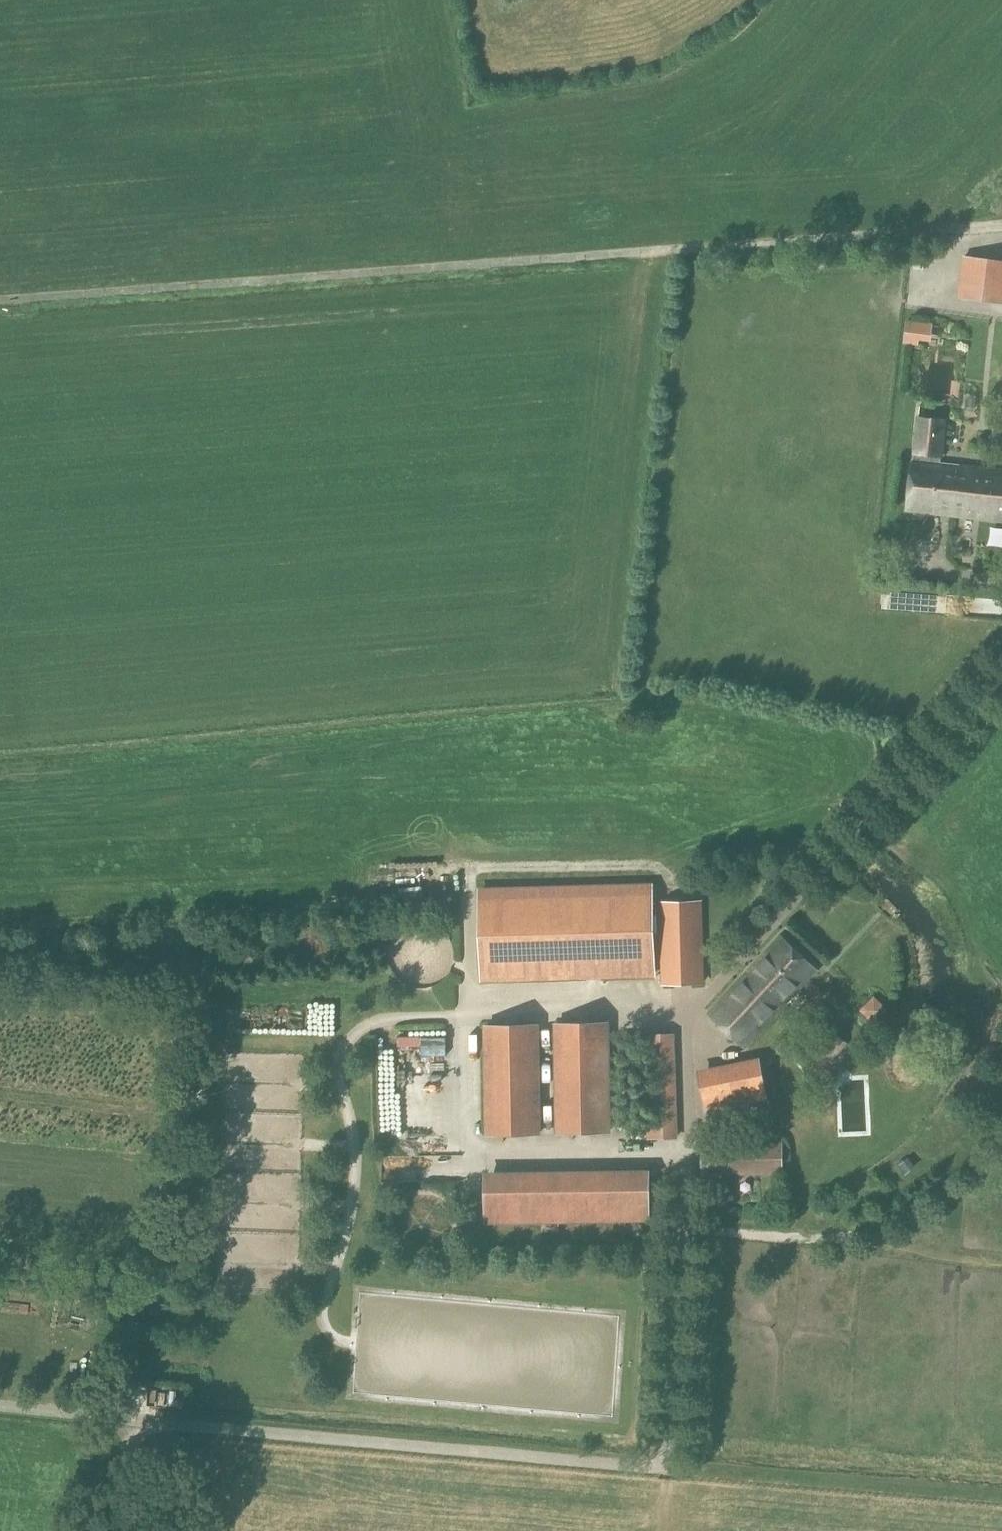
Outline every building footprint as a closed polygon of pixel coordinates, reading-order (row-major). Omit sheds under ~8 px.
[(962,254),(957,295),(1001,301),(1001,259),(962,254)] [(973,497),(976,468),(937,464),(938,455),(941,456),(945,422),(919,419),(909,510),(952,515),(954,495),(973,497)] [(952,515),(1001,520),(1001,471),(976,468),(973,497),(954,495),(952,515)] [(655,975),(655,973),(653,924),(651,886),(481,890),(483,980),(655,975)] [(661,904),(664,983),(704,982),(702,902),(661,904)] [(745,1045),(816,970),(782,938),(711,1013),(745,1045)] [(874,1025),(879,1020),(889,1010),(874,995),(859,1010),(874,1025)] [(409,1024),(410,1040),(440,1039),(440,1023),(409,1024)] [(483,1025),(485,1136),(541,1135),(539,1023),(483,1025)] [(558,1133),(618,1132),(617,1119),(612,1119),(610,1023),(556,1025),(558,1133)] [(841,1044),(832,1027),(797,1047),(806,1064),(841,1044)] [(679,1138),(675,1035),(621,1036),(622,1052),(645,1052),(652,1140),(679,1138)] [(759,1061),(699,1073),(706,1112),(767,1099),(759,1061)] [(400,1102),(422,1101),(421,1083),(399,1084),(400,1102)] [(377,1095),(376,1121),(388,1121),(389,1095),(377,1095)] [(783,1142),(711,1143),(700,1144),(701,1176),(783,1174),(783,1142)] [(649,1170),(482,1172),(483,1224),(650,1222),(649,1170)]
